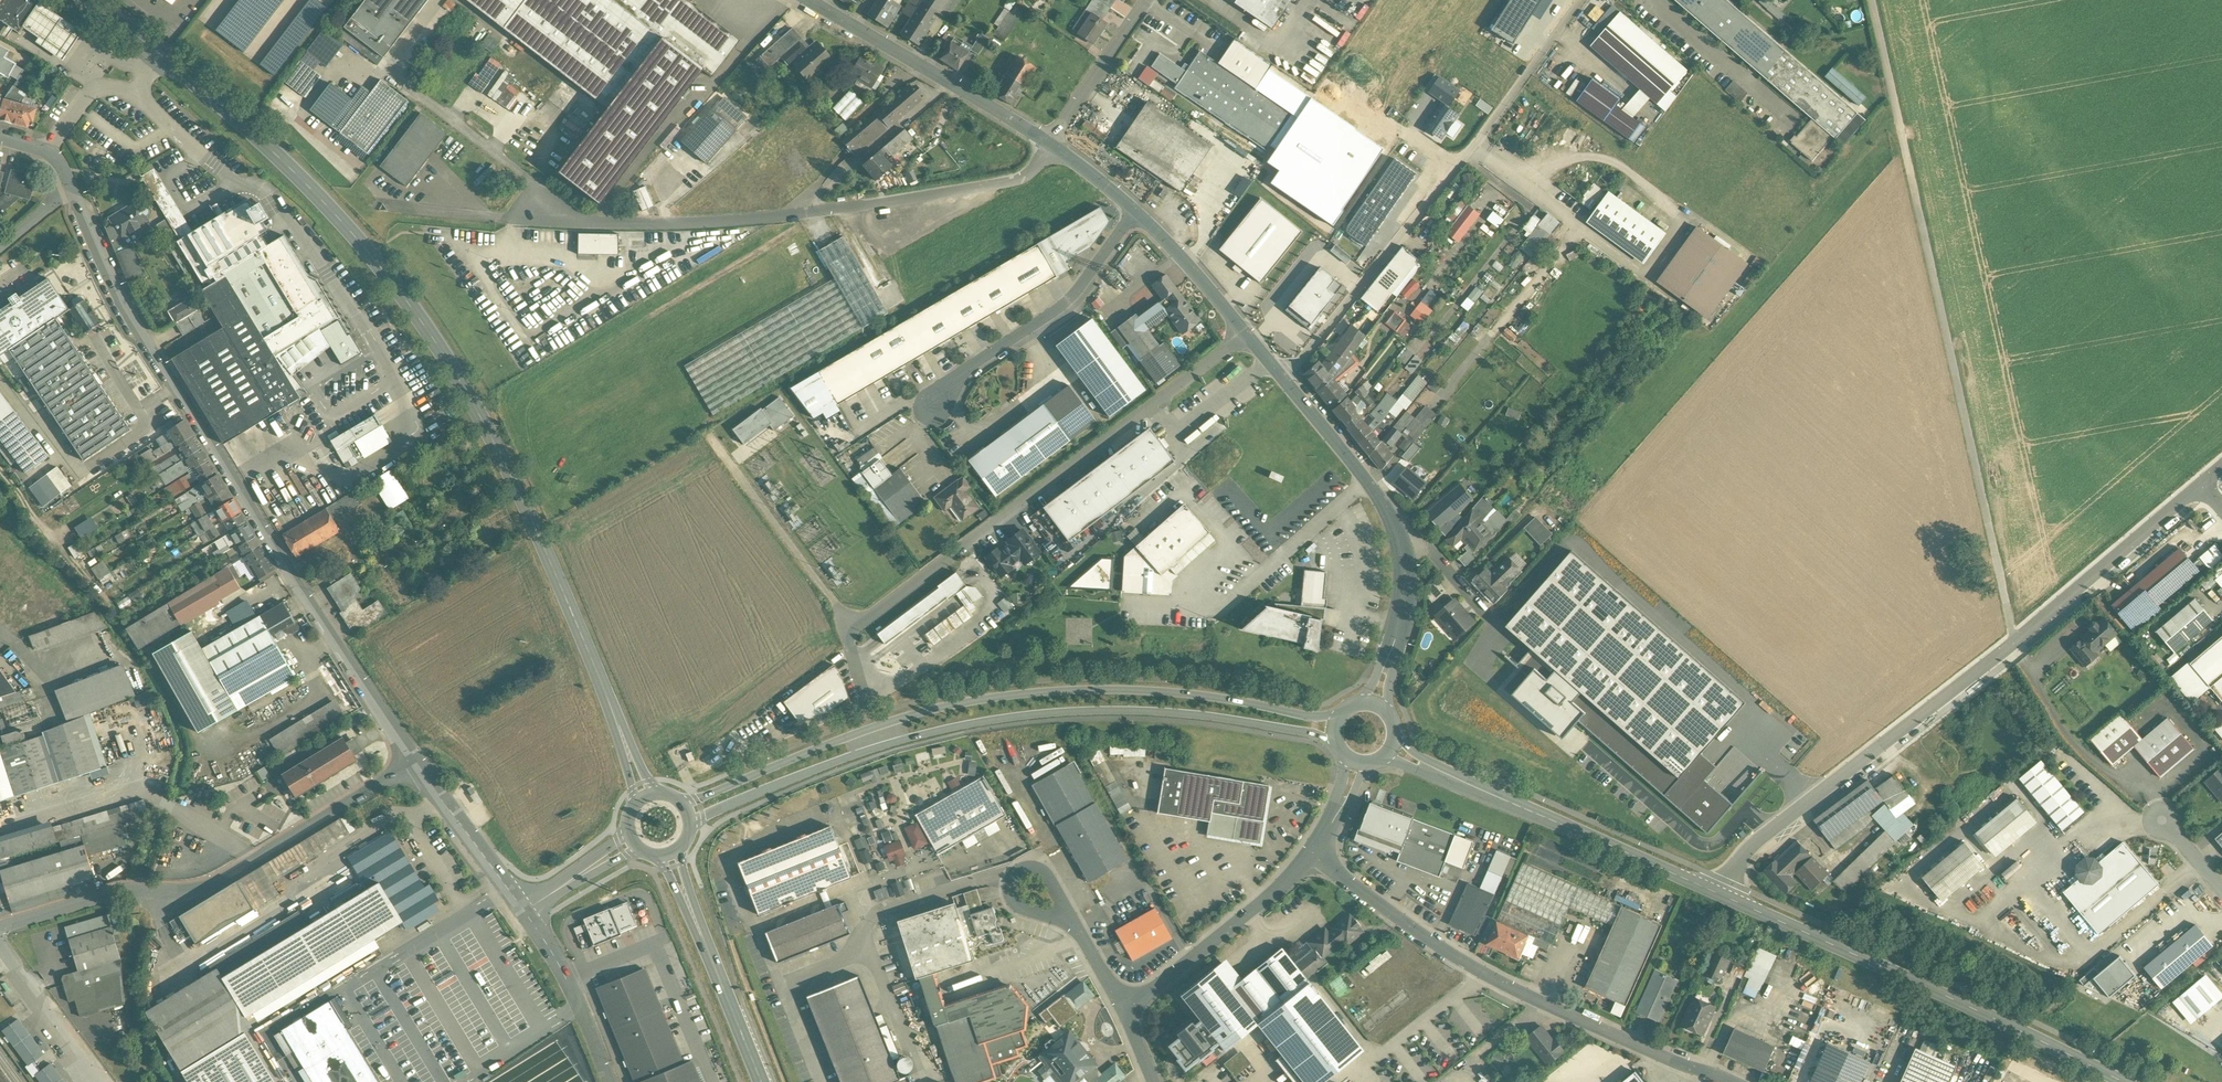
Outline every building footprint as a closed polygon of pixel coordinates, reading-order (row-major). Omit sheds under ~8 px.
[(19,33),(19,34),(20,34),(21,33),(20,32),(24,27),(40,3),(41,2),(42,2),(43,1),(42,0),(41,1),(40,0),(3,0),(0,4),(0,20),(19,33)] [(244,53),(285,0),(240,0),(216,31),(244,53)] [(327,8),(316,0),(310,0),(260,65),(274,76),(327,8)] [(344,28),(345,28),(357,37),(357,38),(358,38),(370,47),(371,48),(383,57),(384,58),(428,0),(365,0),(344,28)] [(687,0),(466,0),(608,109),(558,173),(600,205),(703,70),(712,77),(740,41),(687,0)] [(889,0),(880,0),(870,15),(887,26),(899,6),(889,0)] [(912,16),(930,27),(934,21),(948,0),(922,0),(918,7),(912,16)] [(934,21),(946,29),(964,0),(948,0),(934,21)] [(1098,0),(1096,0),(1088,12),(1091,15),(1091,14),(1101,21),(1102,21),(1110,8),(1098,0)] [(1113,0),(1098,0),(1110,8),(1115,1),(1113,0)] [(1234,3),(1271,28),(1290,0),(1237,0),(1234,3)] [(1492,30),(1514,44),(1532,15),(1542,0),(1511,0),(1492,30)] [(1532,15),(1540,20),(1554,0),(1542,0),(1532,15)] [(1727,0),(1675,0),(1812,119),(1833,137),(1836,139),(1858,113),(1727,0)] [(1767,0),(1750,0),(1782,27),(1789,19),(1767,0)] [(918,7),(910,2),(902,13),(911,18),(912,16),(918,7)] [(36,42),(63,60),(83,32),(40,3),(24,27),(39,38),(36,42)] [(1360,21),(1370,7),(1364,3),(1354,16),(1360,21)] [(161,21),(149,12),(144,18),(156,27),(161,21)] [(1009,12),(993,34),(1004,41),(1019,19),(1009,12)] [(1688,71),(1621,12),(1591,46),(1658,105),(1670,91),(1688,71)] [(1101,21),(1091,14),(1091,15),(1078,34),(1093,44),(1107,24),(1102,21),(1101,21)] [(930,27),(912,16),(911,18),(900,34),(918,46),(930,27)] [(1315,18),(1313,22),(1338,38),(1340,35),(1315,18)] [(370,47),(358,38),(357,38),(357,37),(345,28),(344,28),(338,35),(365,56),(371,48),(370,47)] [(792,28),(761,56),(765,61),(769,66),(780,56),(801,39),(792,28)] [(1343,47),(1350,32),(1344,29),(1336,44),(1343,47)] [(323,30),(307,51),(326,67),(343,46),(323,30)] [(990,39),(981,33),(970,50),(978,55),(990,39)] [(489,34),(481,45),(491,53),(499,42),(489,34)] [(945,34),(938,45),(944,49),(951,38),(945,34)] [(801,39),(780,56),(791,68),(796,64),(795,63),(803,57),(801,55),(809,48),(811,50),(815,46),(812,44),(809,47),(801,39)] [(1272,64),(1235,39),(1218,63),(1255,89),(1272,64)] [(968,54),(950,43),(940,59),(957,70),(968,54)] [(811,50),(809,48),(801,55),(803,57),(795,63),(796,64),(809,78),(830,59),(817,44),(815,46),(811,50)] [(9,78),(10,76),(18,80),(22,73),(24,70),(16,66),(17,64),(6,57),(10,50),(0,45),(0,74),(9,78)] [(1189,66),(1187,65),(1184,70),(1186,71),(1174,88),(1266,151),(1292,114),(1255,89),(1218,63),(1200,51),(1189,66)] [(489,55),(469,84),(481,93),(501,64),(489,55)] [(761,56),(756,60),(760,65),(765,61),(761,56)] [(1036,68),(1017,56),(1004,76),(1023,88),(1036,68)] [(873,66),(860,58),(851,74),(864,82),(863,84),(871,88),(883,69),(875,64),(873,66)] [(1868,64),(1854,81),(1860,86),(1874,70),(1868,64)] [(1158,73),(1147,66),(1138,78),(1149,86),(1158,73)] [(1857,106),(1865,97),(1831,67),(1823,76),(1857,106)] [(508,83),(513,76),(503,70),(486,93),(508,109),(520,92),(508,83)] [(18,80),(13,86),(16,88),(20,81),(23,83),(27,76),(22,73),(18,80)] [(1149,86),(1160,94),(1169,81),(1158,73),(1149,86)] [(1023,88),(1004,76),(993,93),(1012,105),(1023,88)] [(1441,76),(1429,92),(1450,107),(1462,91),(1441,76)] [(1294,96),(1301,86),(1288,77),(1281,87),(1294,96)] [(1621,98),(1593,78),(1577,101),(1635,143),(1646,127),(1616,105),(1621,98)] [(367,98),(340,133),(367,154),(408,100),(381,80),(367,98)] [(1748,93),(1734,80),(1725,90),(1740,102),(1748,93)] [(909,84),(842,142),(856,157),(922,100),(909,84)] [(5,99),(0,115),(0,120),(12,124),(18,103),(20,104),(23,100),(24,98),(17,93),(20,90),(16,88),(13,86),(5,99)] [(833,108),(845,120),(863,102),(850,90),(833,108)] [(358,91),(331,126),(340,133),(367,98),(358,91)] [(1670,91),(1658,105),(1666,111),(1677,97),(1670,91)] [(34,103),(23,100),(20,104),(18,103),(12,124),(20,126),(21,126),(28,128),(30,121),(33,122),(37,109),(33,107),(34,103)] [(711,108),(681,141),(706,163),(744,121),(721,100),(712,110),(711,108)] [(1212,146),(1148,102),(1116,148),(1180,193),(1212,146)] [(1487,112),(1490,107),(1484,103),(1483,105),(1478,102),(1476,106),(1487,112)] [(1460,116),(1442,103),(1425,128),(1442,140),(1447,133),(1456,120),(1460,116)] [(421,113),(380,166),(407,187),(448,134),(421,113)] [(1833,137),(1812,119),(1791,143),(1812,161),(1833,137)] [(1456,120),(1447,133),(1453,138),(1462,125),(1456,120)] [(905,130),(912,138),(920,131),(914,123),(905,130)] [(904,129),(879,151),(882,155),(886,151),(889,155),(891,153),(893,155),(912,138),(905,130),(904,129)] [(882,155),(879,151),(863,165),(876,181),(892,167),(882,155)] [(1395,159),(1345,231),(1367,246),(1417,174),(1395,159)] [(13,171),(7,192),(8,192),(0,199),(0,208),(3,212),(22,196),(29,199),(30,198),(29,198),(32,189),(36,178),(13,171)] [(1476,172),(1464,175),(1467,184),(1479,181),(1476,172)] [(1581,201),(1593,209),(1606,192),(1595,184),(1581,201)] [(645,185),(632,189),(638,209),(651,205),(645,185)] [(1664,234),(1610,194),(1589,222),(1644,261),(1664,234)] [(1302,232),(1260,198),(1219,250),(1260,283),(1302,232)] [(217,217),(177,241),(205,288),(225,276),(226,276),(224,272),(268,245),(260,232),(265,229),(261,223),(256,226),(247,211),(252,208),(248,201),(227,214),(226,212),(224,213),(217,217)] [(1445,206),(1439,201),(1434,208),(1440,213),(1445,206)] [(137,202),(110,218),(110,219),(103,222),(127,282),(143,276),(130,242),(151,230),(151,229),(148,223),(149,222),(145,216),(147,215),(148,213),(148,211),(148,209),(146,208),(145,207),(143,207),(141,208),(137,202)] [(252,208),(247,211),(256,226),(261,223),(268,218),(259,203),(252,208)] [(1469,205),(1447,233),(1459,242),(1480,214),(1469,205)] [(1501,205),(1489,220),(1498,227),(1510,212),(1501,205)] [(1100,207),(1050,236),(1069,270),(1070,269),(1065,262),(1090,248),(1109,222),(1100,207)] [(221,208),(214,212),(217,217),(224,213),(221,208)] [(1538,208),(1534,214),(1540,218),(1544,213),(1538,208)] [(167,219),(156,226),(163,236),(174,229),(167,218),(167,219)] [(1539,225),(1529,237),(1540,247),(1550,235),(1550,234),(1539,225)] [(163,236),(156,226),(151,229),(151,230),(158,241),(164,237),(163,236)] [(1665,285),(1665,286),(1702,313),(1741,259),(1704,232),(1681,265),(1665,285)] [(620,234),(578,233),(577,254),(619,255),(620,234)] [(341,319),(317,280),(308,275),(284,236),(284,235),(268,245),(224,272),(226,276),(225,276),(273,355),(274,354),(293,343),(314,330),(323,324),(325,329),(341,319)] [(1559,243),(1550,235),(1540,247),(1550,254),(1559,243)] [(834,278),(684,366),(713,415),(888,313),(843,236),(818,251),(834,278)] [(1069,270),(1050,236),(1037,244),(1056,277),(1069,270)] [(1037,244),(878,337),(898,370),(1056,277),(1037,244)] [(1351,257),(1336,245),(1331,251),(1346,264),(1351,257)] [(1403,246),(1361,298),(1378,312),(1420,260),(1403,246)] [(1766,263),(1757,257),(1750,266),(1759,273),(1766,263)] [(1673,262),(1660,279),(1661,282),(1665,285),(1681,265),(1676,261),(1673,262)] [(1285,311),(1308,329),(1342,286),(1320,268),(1285,311)] [(1166,274),(1151,285),(1160,296),(1162,294),(1164,295),(1166,297),(1176,289),(1166,274)] [(273,355),(225,276),(205,288),(197,293),(198,294),(201,291),(223,328),(172,359),(200,406),(224,444),(300,398),(296,391),(302,386),(291,372),(278,356),(275,357),(274,354),(273,355)] [(1400,292),(1407,298),(1419,283),(1413,278),(1400,292)] [(9,299),(11,303),(0,311),(0,356),(9,350),(56,319),(69,310),(48,279),(20,298),(17,293),(9,299)] [(1468,297),(1476,304),(1485,293),(1476,286),(1468,297)] [(1195,313),(1176,289),(1166,297),(1157,303),(1166,315),(1167,314),(1182,334),(1200,321),(1198,318),(1198,317),(1199,317),(1202,316),(1202,313),(1200,310),(1197,310),(1195,312),(1195,313)] [(91,308),(85,300),(84,300),(82,297),(79,296),(73,300),(73,303),(75,306),(70,309),(86,333),(101,324),(94,314),(95,314),(91,308)] [(183,335),(205,322),(191,299),(170,312),(183,335)] [(1157,303),(1138,317),(1147,329),(1166,315),(1157,303)] [(1422,303),(1412,316),(1423,324),(1433,311),(1422,303)] [(1407,320),(1395,311),(1385,323),(1397,332),(1407,320)] [(1135,314),(1117,327),(1129,343),(1141,359),(1159,346),(1147,329),(1138,317),(1135,314)] [(131,430),(56,319),(9,350),(84,461),(131,430)] [(341,319),(325,329),(323,324),(314,330),(318,327),(330,346),(350,334),(341,319)] [(1145,390),(1091,319),(1055,346),(1109,417),(1145,390)] [(1366,337),(1353,326),(1340,341),(1355,352),(1366,337)] [(314,330),(293,343),(307,360),(309,363),(330,347),(330,346),(318,327),(314,330)] [(1129,343),(1117,327),(1110,333),(1122,349),(1129,343)] [(1332,332),(1324,338),(1330,346),(1338,339),(1332,332)] [(350,334),(330,346),(330,347),(341,365),(342,365),(362,353),(351,334),(350,334)] [(878,337),(817,372),(837,405),(898,370),(878,337)] [(1355,352),(1340,341),(1327,357),(1330,359),(1338,369),(1346,363),(1349,360),(1353,355),(1355,352)] [(307,360),(293,343),(274,354),(275,357),(278,356),(291,372),(307,360)] [(1179,366),(1163,343),(1159,346),(1141,359),(1139,361),(1156,383),(1179,366)] [(1408,349),(1400,359),(1406,363),(1414,354),(1408,349)] [(1359,362),(1353,355),(1349,360),(1346,363),(1351,369),(1359,362)] [(1416,355),(1406,368),(1412,373),(1422,360),(1416,355)] [(1327,357),(1321,365),(1318,362),(1303,375),(1317,392),(1317,391),(1332,379),(1339,370),(1338,369),(1330,359),(1327,357)] [(1332,379),(1317,391),(1331,408),(1345,396),(1334,382),(1337,379),(1338,380),(1351,369),(1346,363),(1338,369),(1339,370),(1332,379)] [(837,405),(817,372),(790,388),(814,419),(823,413),(826,419),(840,411),(837,405)] [(1419,375),(1404,394),(1413,401),(1428,382),(1419,375)] [(1096,421),(1069,385),(1043,404),(1070,440),(1096,421)] [(1367,393),(1361,386),(1355,391),(1357,394),(1362,400),(1368,394),(1367,393)] [(1378,398),(1371,389),(1367,393),(1368,394),(1374,402),(1378,398)] [(0,391),(0,439),(17,461),(40,444),(0,391)] [(1363,419),(1350,430),(1359,442),(1373,431),(1380,422),(1380,423),(1386,416),(1390,411),(1398,401),(1387,391),(1378,403),(1369,413),(1375,418),(1368,426),(1363,419)] [(1346,398),(1332,410),(1341,420),(1354,408),(1362,400),(1357,394),(1350,403),(1346,398)] [(1374,402),(1368,394),(1362,400),(1366,406),(1368,408),(1374,402)] [(780,397),(762,410),(761,408),(733,429),(744,444),(770,425),(774,430),(794,415),(780,397)] [(1354,408),(1341,420),(1350,430),(1363,419),(1359,414),(1366,406),(1362,400),(1354,408)] [(1390,411),(1396,417),(1405,406),(1398,401),(1390,411)] [(1043,404),(1000,437),(1022,467),(1015,472),(1020,478),(1070,440),(1043,404)] [(1415,418),(1425,429),(1437,415),(1426,405),(1415,418)] [(1505,414),(1518,417),(1519,410),(1507,407),(1505,414)] [(1396,417),(1390,411),(1386,416),(1392,424),(1397,418),(1396,417)] [(1408,425),(1409,425),(1411,421),(1414,417),(1407,412),(1400,420),(1407,427),(1408,425)] [(376,414),(330,441),(337,452),(348,445),(382,425),(376,414)] [(1392,424),(1386,416),(1380,423),(1386,430),(1387,430),(1393,425),(1392,424)] [(1415,429),(1401,446),(1404,448),(1408,450),(1425,429),(1415,418),(1414,417),(1411,421),(1409,425),(1415,429)] [(176,426),(169,431),(174,439),(169,442),(173,449),(178,445),(178,446),(194,436),(184,420),(176,426)] [(1407,427),(1400,420),(1394,428),(1402,434),(1408,427),(1407,427)] [(172,421),(161,428),(165,434),(169,431),(176,426),(172,421)] [(809,432),(801,422),(796,426),(804,436),(809,432)] [(1373,431),(1359,442),(1370,454),(1381,441),(1377,437),(1386,430),(1380,423),(1380,422),(1373,431)] [(1149,428),(1043,507),(1068,542),(1175,462),(1149,428)] [(1394,428),(1383,441),(1390,451),(1395,446),(1398,443),(1396,441),(1402,434),(1394,428)] [(194,436),(178,446),(182,454),(181,455),(179,453),(160,465),(165,471),(185,458),(201,448),(194,436)] [(390,437),(367,450),(369,455),(392,441),(390,437)] [(1000,437),(968,461),(995,496),(1020,478),(1015,472),(1022,467),(1000,437)] [(1390,451),(1383,441),(1371,456),(1383,470),(1395,456),(1390,451)] [(169,442),(145,458),(149,464),(173,449),(169,442)] [(348,445),(337,452),(344,463),(355,457),(348,445)] [(874,447),(857,459),(862,467),(879,454),(874,447)] [(201,448),(185,458),(192,470),(209,460),(201,448)] [(1408,450),(1404,448),(1399,453),(1402,456),(1408,450)] [(879,459),(862,472),(874,488),(873,488),(900,523),(926,503),(900,468),(891,475),(879,459)] [(209,460),(192,470),(193,471),(198,479),(201,484),(217,474),(209,460)] [(57,467),(29,488),(43,507),(62,493),(56,484),(65,478),(57,467)] [(178,467),(167,474),(173,484),(184,477),(178,467)] [(1426,483),(1408,468),(1395,483),(1414,498),(1426,483)] [(1453,481),(1443,469),(1437,475),(1447,486),(1453,481)] [(391,470),(372,481),(390,510),(409,498),(391,470)] [(193,471),(184,477),(189,484),(198,479),(193,471)] [(874,488),(862,472),(856,477),(859,481),(862,485),(859,488),(891,530),(900,523),(873,488),(874,488)] [(217,474),(201,484),(208,497),(225,487),(217,474)] [(184,477),(173,484),(177,491),(179,493),(190,487),(189,484),(184,477)] [(971,487),(963,477),(958,481),(966,491),(971,487)] [(65,478),(56,484),(62,493),(71,486),(65,478)] [(957,480),(934,498),(945,512),(952,506),(962,521),(979,508),(966,491),(958,481),(957,480)] [(173,484),(167,487),(171,494),(177,491),(173,484)] [(208,497),(201,484),(192,490),(193,492),(199,502),(208,497)] [(1461,484),(1427,513),(1440,529),(1463,510),(1473,498),(1461,484)] [(225,487),(208,497),(216,509),(232,499),(225,487)] [(193,492),(185,497),(188,501),(191,507),(199,502),(193,492)] [(352,493),(326,508),(334,521),(362,505),(360,501),(358,502),(352,493)] [(1485,495),(1473,509),(1484,521),(1487,517),(1496,506),(1485,495)] [(208,497),(199,502),(207,515),(216,509),(208,497)] [(216,509),(207,515),(210,519),(219,514),(223,521),(239,511),(240,511),(232,499),(216,509)] [(184,503),(178,507),(181,513),(187,510),(191,507),(188,501),(184,503)] [(207,515),(199,502),(191,507),(194,511),(199,520),(207,515)] [(1184,504),(1135,547),(1161,575),(1170,568),(1176,575),(1184,568),(1178,560),(1209,533),(1184,504)] [(326,508),(283,535),(297,558),(340,531),(334,521),(326,508)] [(1484,521),(1473,509),(1447,538),(1454,546),(1462,539),(1474,553),(1495,535),(1499,530),(1487,517),(1484,521)] [(1516,509),(1507,519),(1513,524),(1522,515),(1516,509)] [(239,511),(223,521),(230,533),(247,523),(239,511)] [(89,515),(72,526),(79,537),(96,526),(89,515)] [(207,515),(199,520),(204,528),(206,532),(214,526),(210,519),(207,515)] [(1536,517),(1525,528),(1541,544),(1552,534),(1536,517)] [(199,520),(192,524),(197,532),(204,528),(199,520)] [(387,534),(380,521),(374,525),(382,538),(387,534)] [(247,523),(230,533),(238,545),(254,535),(247,523)] [(214,526),(206,532),(211,540),(220,535),(214,526)] [(1039,553),(1022,530),(1007,541),(1010,545),(1020,558),(1025,564),(1025,563),(1031,564),(1032,558),(1039,553)] [(211,540),(206,532),(200,536),(205,544),(211,540)] [(232,557),(230,558),(232,562),(233,564),(245,557),(261,547),(254,535),(238,545),(241,551),(232,557)] [(223,541),(215,546),(220,555),(229,551),(223,541)] [(67,546),(73,557),(79,554),(73,543),(67,546)] [(1010,545),(999,553),(1010,566),(1020,558),(1010,545)] [(261,547),(245,557),(247,560),(246,561),(255,577),(257,576),(259,579),(265,576),(266,578),(271,575),(270,573),(275,569),(261,547)] [(1161,575),(1135,547),(1126,555),(1124,591),(1170,593),(1170,579),(1176,575),(1170,568),(1161,575)] [(999,553),(997,549),(986,557),(1001,576),(1011,568),(1010,566),(999,553)] [(2180,549),(2159,566),(2178,588),(2199,571),(2192,563),(2180,549)] [(229,551),(220,555),(226,565),(232,562),(230,558),(232,557),(229,551)] [(1572,551),(1506,626),(1532,648),(1556,669),(1582,692),(1680,778),(1702,753),(1746,703),(1572,551)] [(1510,558),(1521,570),(1528,564),(1516,552),(1510,558)] [(2199,557),(2192,563),(2199,571),(2206,565),(2199,557)] [(1102,558),(1069,587),(1070,587),(1111,590),(1113,559),(1102,558)] [(1493,574),(1487,567),(1474,581),(1496,603),(1508,590),(1504,586),(1521,570),(1510,558),(1493,574)] [(242,580),(233,564),(228,567),(238,583),(242,580)] [(2159,566),(2112,606),(2131,628),(2178,588),(2159,566)] [(228,567),(171,602),(183,623),(219,601),(218,599),(240,587),(238,583),(228,567)] [(1326,572),(1304,570),(1301,606),(1321,608),(1326,608),(1327,599),(1321,598),(1321,595),(1324,595),(1326,572)] [(956,572),(937,586),(939,588),(877,634),(885,644),(946,598),(948,600),(956,594),(966,586),(956,572)] [(110,573),(100,580),(103,585),(114,578),(110,573)] [(351,576),(338,584),(335,580),(331,583),(334,587),(331,589),(346,612),(343,614),(350,623),(353,621),(358,629),(384,612),(378,604),(363,614),(353,599),(359,589),(351,576)] [(1436,579),(1429,586),(1428,596),(1433,602),(1446,591),(1436,579)] [(975,587),(966,586),(956,594),(969,612),(975,607),(973,604),(982,596),(975,587)] [(997,602),(1004,611),(1012,605),(1004,596),(997,602)] [(2195,599),(2157,631),(2174,652),(2213,620),(2195,599)] [(1474,622),(1455,601),(1439,615),(1457,636),(1474,622)] [(171,602),(127,629),(139,649),(183,623),(171,602)] [(284,602),(260,616),(272,635),(287,627),(290,632),(293,633),(297,630),(298,627),(284,602)] [(1301,606),(1276,603),(1275,608),(1267,606),(1240,629),(1303,644),(1302,648),(1317,651),(1321,608),(1301,606)] [(226,611),(236,630),(249,622),(239,604),(226,611)] [(94,613),(29,636),(34,649),(98,626),(94,613)] [(272,635),(260,616),(249,622),(236,630),(202,649),(192,631),(153,653),(199,732),(296,677),(272,635)] [(2104,618),(2097,624),(2096,623),(2093,622),(2090,625),(2090,627),(2091,629),(2082,637),(2084,640),(2095,652),(2096,652),(2117,634),(2104,618)] [(954,629),(946,619),(942,622),(950,633),(954,629)] [(69,649),(78,671),(119,656),(111,634),(69,649)] [(2190,663),(2190,664),(2210,687),(2221,677),(2221,636),(2190,663)] [(2084,640),(2072,650),(2086,665),(2098,655),(2096,652),(2095,652),(2084,640)] [(1548,678),(1556,669),(1532,648),(1516,666),(1528,676),(1536,668),(1548,678)] [(833,664),(783,702),(799,723),(851,704),(843,681),(838,674),(840,673),(833,664)] [(2190,664),(2172,679),(2192,702),(2210,687),(2190,664)] [(123,667),(58,695),(68,722),(134,696),(123,667)] [(1564,739),(1579,721),(1587,713),(1574,702),(1582,692),(1556,669),(1548,678),(1536,668),(1528,676),(1512,694),(1564,739)] [(16,692),(0,669),(0,697),(16,692)] [(0,697),(0,707),(24,700),(21,690),(16,692),(0,697)] [(1665,796),(1680,778),(1582,692),(1574,702),(1587,713),(1579,721),(1665,796)] [(342,702),(275,742),(283,755),(350,714),(342,702)] [(37,707),(9,715),(13,726),(40,717),(37,707)] [(91,714),(84,716),(101,769),(108,767),(91,714)] [(2143,739),(2121,714),(2090,739),(2112,765),(2134,746),(2143,739)] [(84,716),(43,732),(44,735),(59,782),(101,769),(84,716)] [(2194,749),(2168,717),(2143,739),(2134,746),(2160,777),(2194,749)] [(23,730),(2,736),(5,746),(26,738),(23,730)] [(44,735),(2,749),(17,796),(59,782),(44,735)] [(342,737),(282,774),(296,798),(357,760),(342,737)] [(1059,741),(1018,759),(1026,776),(1067,758),(1059,741)] [(2,749),(1,747),(0,747),(0,788),(4,800),(17,796),(2,749)] [(1702,753),(1680,778),(1665,796),(1708,833),(1733,804),(1706,780),(1718,767),(1702,753)] [(2017,775),(2057,830),(2081,813),(2040,758),(2017,775)] [(1094,767),(1105,787),(1116,781),(1105,761),(1094,767)] [(1073,764),(1034,786),(1056,824),(1095,802),(1073,764)] [(860,771),(862,783),(880,779),(879,771),(886,770),(885,766),(860,771)] [(1269,786),(1165,768),(1157,813),(1186,818),(1189,800),(1211,804),(1210,813),(1211,813),(1236,817),(1232,839),(1259,843),(1269,786)] [(2221,768),(2206,781),(2221,799),(2221,768)] [(1894,774),(1875,789),(1883,799),(1891,809),(1910,795),(1894,774)] [(983,776),(915,815),(938,854),(1005,815),(983,776)] [(1868,779),(1814,820),(1830,840),(1867,812),(1883,799),(1875,789),(1868,779)] [(1116,781),(1105,787),(1117,809),(1128,802),(1116,781)] [(2018,798),(1975,833),(1993,855),(2036,819),(2018,798)] [(144,799),(52,827),(56,842),(89,832),(112,825),(122,822),(149,814),(144,799)] [(1211,804),(1189,800),(1186,818),(1210,822),(1211,813),(1210,813),(1211,804)] [(1095,802),(1056,824),(1089,882),(1128,860),(1095,802)] [(1128,802),(1117,809),(1121,815),(1132,809),(1128,802)] [(1415,819),(1372,802),(1364,822),(1361,830),(1403,846),(1404,846),(1415,819)] [(1908,829),(1885,804),(1873,815),(1887,830),(1897,840),(1908,829)] [(1867,812),(1830,840),(1837,849),(1866,826),(1872,819),(1867,812)] [(339,819),(237,881),(254,909),(279,894),(272,882),(349,835),(339,819)] [(1456,834),(1415,819),(1404,846),(1403,846),(1401,853),(1398,861),(1440,877),(1446,861),(1456,834)] [(1401,853),(1403,846),(1361,830),(1364,822),(1362,821),(1355,840),(1391,854),(1393,850),(1401,853)] [(122,822),(112,825),(117,842),(127,839),(122,822)] [(112,825),(89,832),(93,849),(117,842),(112,825)] [(830,825),(805,835),(805,833),(796,837),(797,839),(771,849),(770,847),(761,851),(762,853),(738,863),(758,914),(783,904),(784,907),(792,903),(792,901),(817,891),(818,893),(827,889),(826,887),(851,877),(830,825)] [(0,843),(0,859),(56,842),(52,827),(0,843)] [(1747,836),(1743,830),(1739,833),(1743,839),(1747,836)] [(1887,830),(1834,881),(1844,891),(1897,840),(1887,830)] [(371,888),(223,978),(247,1017),(405,921),(410,930),(438,912),(434,905),(438,902),(428,885),(423,888),(390,833),(352,856),(371,888)] [(1475,841),(1456,834),(1446,861),(1464,868),(1475,841)] [(866,845),(867,845),(863,835),(854,839),(864,863),(872,859),(866,845)] [(1797,840),(1776,861),(1792,877),(1796,873),(1805,864),(1821,881),(1829,873),(1797,840)] [(885,860),(893,859),(894,864),(904,863),(901,841),(884,843),(885,860)] [(1965,842),(1923,877),(1940,899),(1983,863),(1965,842)] [(2106,856),(2103,853),(2097,858),(2100,861),(2097,863),(2094,859),(2086,858),(2078,866),(2077,873),(2081,877),(2063,892),(2099,935),(2159,884),(2123,842),(2106,856)] [(2,871),(0,871),(10,903),(55,889),(94,877),(84,845),(11,868),(2,871)] [(1511,856),(1497,850),(1488,870),(1502,876),(1511,856)] [(1511,856),(1502,876),(1508,879),(1517,859),(1511,856)] [(1776,861),(1776,860),(1764,872),(1785,894),(1797,883),(1792,877),(1776,861)] [(1622,906),(1523,862),(1514,882),(1570,907),(1613,926),(1622,906)] [(9,863),(0,865),(2,871),(11,868),(9,863)] [(1821,881),(1805,864),(1796,873),(1812,890),(1821,881)] [(1494,894),(1502,876),(1488,870),(1480,888),(1494,894)] [(94,877),(55,889),(58,899),(97,887),(94,877)] [(219,892),(179,916),(170,921),(182,940),(190,935),(196,944),(254,909),(237,881),(219,892)] [(890,883),(894,896),(902,893),(898,881),(890,883)] [(1570,907),(1514,882),(1506,901),(1561,926),(1570,907)] [(1468,883),(1450,924),(1476,936),(1477,933),(1485,915),(1494,894),(1480,888),(1468,883)] [(876,899),(887,896),(885,886),(874,889),(876,899)] [(55,889),(10,903),(13,913),(58,899),(55,889)] [(976,889),(963,893),(967,905),(970,914),(983,910),(976,889)] [(1561,926),(1506,901),(1497,920),(1553,945),(1561,926)] [(627,902),(611,909),(620,932),(636,925),(627,902)] [(838,903),(765,933),(777,963),(850,933),(842,913),(849,910),(845,902),(838,904),(838,903)] [(954,903),(897,921),(915,978),(919,977),(934,973),(951,967),(959,971),(962,965),(961,964),(973,960),(968,946),(956,908),(954,903)] [(983,910),(970,914),(967,905),(956,908),(968,946),(978,943),(980,941),(979,940),(983,939),(984,944),(987,945),(1002,940),(1003,938),(1000,928),(996,929),(994,922),(996,919),(992,907),(983,910)] [(1626,1006),(1662,924),(1622,906),(1613,926),(1586,988),(1616,1001),(1626,1006)] [(610,908),(583,919),(584,921),(588,930),(594,945),(621,934),(620,932),(611,909),(610,908)] [(1155,908),(1115,931),(1132,960),(1172,938),(1155,908)] [(79,937),(70,939),(79,971),(121,959),(114,936),(121,933),(119,925),(123,924),(119,911),(75,924),(79,937)] [(1314,950),(1312,952),(1311,951),(1295,965),(1305,978),(1325,962),(1322,958),(1344,940),(1347,945),(1363,932),(1359,926),(1361,925),(1356,919),(1355,921),(1350,915),(1334,928),(1335,929),(1329,934),(1324,929),(1308,942),(1314,950)] [(1485,915),(1477,933),(1483,936),(1490,919),(1491,917),(1485,915)] [(1483,936),(1481,940),(1488,943),(1498,922),(1490,919),(1483,936)] [(584,921),(573,925),(576,934),(588,930),(584,921)] [(1528,936),(1498,922),(1488,943),(1518,957),(1528,936)] [(75,924),(66,927),(70,939),(79,937),(75,924)] [(2196,924),(2144,967),(2162,988),(2213,945),(2196,924)] [(1281,948),(1255,969),(1283,1003),(1309,983),(1305,978),(1295,965),(1281,948)] [(1373,959),(1377,965),(1388,957),(1384,951),(1373,959)] [(1730,960),(1714,953),(1704,974),(1720,982),(1730,960)] [(1738,963),(1747,968),(1752,957),(1742,953),(1738,963)] [(1658,954),(1653,967),(1661,969),(1666,957),(1658,954)] [(2125,962),(2120,956),(2093,978),(2110,997),(2136,975),(2131,969),(2132,968),(2126,961),(2125,962)] [(1229,989),(1241,980),(1223,957),(1180,992),(1200,1016),(1219,1040),(1226,1049),(1256,1024),(1229,989)] [(79,971),(62,977),(70,1003),(76,1001),(81,1017),(125,1004),(121,959),(79,971)] [(1738,963),(1736,962),(1731,974),(1742,979),(1744,975),(1747,968),(1738,963)] [(223,978),(215,964),(144,1007),(179,1066),(242,1028),(251,1022),(247,1017),(223,978)] [(597,988),(635,1081),(700,1081),(691,1061),(683,1064),(644,969),(597,988)] [(1283,1003),(1255,969),(1241,980),(1229,989),(1256,1024),(1283,1003)] [(1656,970),(1638,1011),(1659,1021),(1678,980),(1656,970)] [(934,973),(919,977),(935,1026),(937,1025),(950,1021),(934,973)] [(2173,1002),(2191,1024),(2221,998),(2221,993),(2206,974),(2173,1002)] [(907,1075),(900,1078),(892,1060),(896,1058),(897,1061),(896,1063),(897,1066),(898,1069),(900,1071),(903,1072),(906,1072),(908,1071),(911,1069),(912,1066),(912,1063),(911,1061),(909,1058),(906,1057),(903,1057),(900,1058),(887,1024),(879,1027),(859,975),(806,996),(840,1081),(910,1081),(907,1075)] [(1744,975),(1742,979),(1738,989),(1745,992),(1751,978),(1744,975)] [(1083,982),(1065,996),(1075,1009),(1093,995),(1083,982)] [(1256,1024),(1281,1055),(1303,1081),(1323,1081),(1363,1050),(1309,983),(1283,1003),(1256,1024)] [(1008,985),(965,999),(970,1015),(969,1015),(983,1058),(986,1066),(996,1062),(1018,1055),(1015,1048),(1026,1044),(1021,1030),(1022,1030),(1023,1029),(1023,1028),(1026,1006),(1026,1005),(1009,986),(1009,985),(1009,986),(1009,985),(1008,985)] [(1714,1008),(1694,999),(1683,1024),(1685,1024),(1684,1026),(1685,1028),(1692,1031),(1694,1030),(1695,1029),(1703,1033),(1714,1008)] [(331,1001),(282,1030),(314,1081),(380,1081),(331,1001)] [(1621,1017),(1626,1006),(1616,1001),(1611,1012),(1621,1017)] [(950,1021),(937,1025),(951,1068),(983,1058),(969,1015),(950,1021)] [(1213,1050),(1211,1047),(1219,1040),(1200,1016),(1191,1023),(1189,1020),(1176,1031),(1179,1034),(1168,1042),(1178,1055),(1175,1057),(1184,1068),(1196,1059),(1198,1062),(1213,1050)] [(19,1019),(3,1031),(28,1065),(44,1053),(19,1019)] [(1556,1044),(1541,1026),(1527,1037),(1549,1064),(1563,1053),(1562,1052),(1565,1050),(1558,1042),(1556,1044)] [(242,1028),(179,1066),(189,1081),(275,1081),(242,1028)] [(1776,1046),(1735,1028),(1724,1053),(1764,1072),(1776,1046)] [(1068,1032),(1056,1042),(1054,1040),(1051,1039),(1045,1043),(1045,1046),(1047,1049),(1040,1054),(1041,1055),(1039,1056),(1045,1065),(1039,1070),(1039,1071),(1044,1078),(1045,1077),(1050,1073),(1057,1081),(1099,1081),(1096,1079),(1097,1078),(1090,1069),(1095,1065),(1068,1032)] [(552,1034),(488,1077),(487,1081),(585,1081),(552,1034)] [(1829,1043),(1828,1043),(1811,1081),(1861,1081),(1870,1062),(1870,1061),(1829,1043)] [(1916,1048),(1901,1081),(1950,1081),(1957,1066),(1916,1048)] [(1240,1050),(1224,1064),(1234,1077),(1251,1063),(1240,1050)] [(1281,1055),(1275,1060),(1293,1081),(1303,1081),(1281,1055)] [(951,1068),(956,1081),(978,1081),(990,1078),(986,1066),(983,1058),(951,1068)] [(996,1062),(986,1066),(990,1078),(1000,1075),(997,1067),(998,1067),(996,1062)] [(36,1075),(41,1081),(65,1081),(52,1064),(36,1075)] [(1096,1079),(1099,1081),(1118,1081),(1123,1078),(1125,1076),(1115,1064),(1097,1078),(1096,1079)] [(1636,1071),(1622,1081),(1644,1081),(1636,1071)] [(1792,1073),(1788,1081),(1795,1081),(1798,1075),(1792,1073)]
